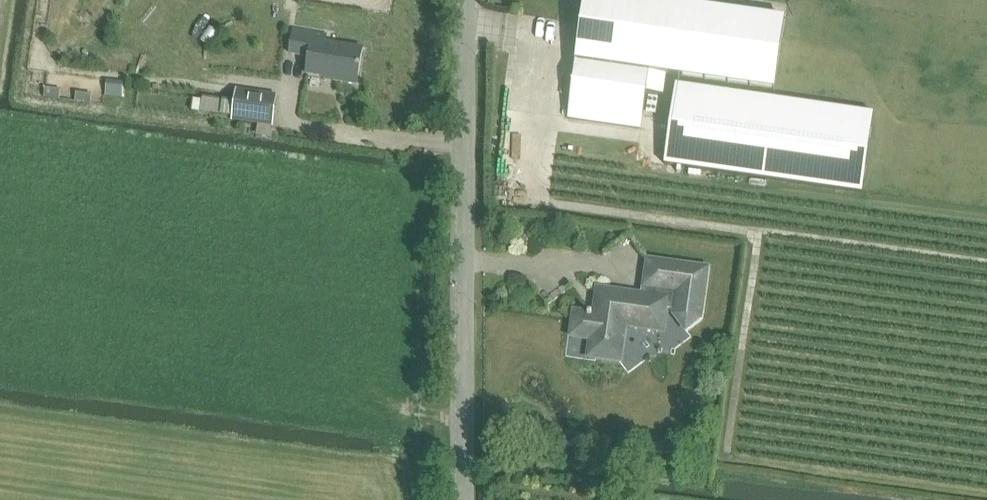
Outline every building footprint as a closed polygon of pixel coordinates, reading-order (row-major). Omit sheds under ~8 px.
[(569,105),(644,116),(647,92),(662,94),(665,74),(776,89),(784,37),(685,24),(687,4),(658,0),(584,0),(569,105)] [(519,14),(518,23),(541,27),(542,18),(519,14)] [(306,73),(327,77),(327,78),(356,83),(362,50),(323,43),(325,35),(293,29),(289,55),(309,59),(306,73)] [(676,85),(665,165),(863,193),(874,113),(676,85)] [(277,96),(236,90),(232,121),(273,126),(277,96)] [(588,356),(620,360),(625,325),(637,327),(663,330),(665,305),(676,307),(675,314),(686,329),(700,318),(708,268),(648,259),(644,295),(598,289),(594,314),(575,312),(571,336),(590,338),(588,356)]
